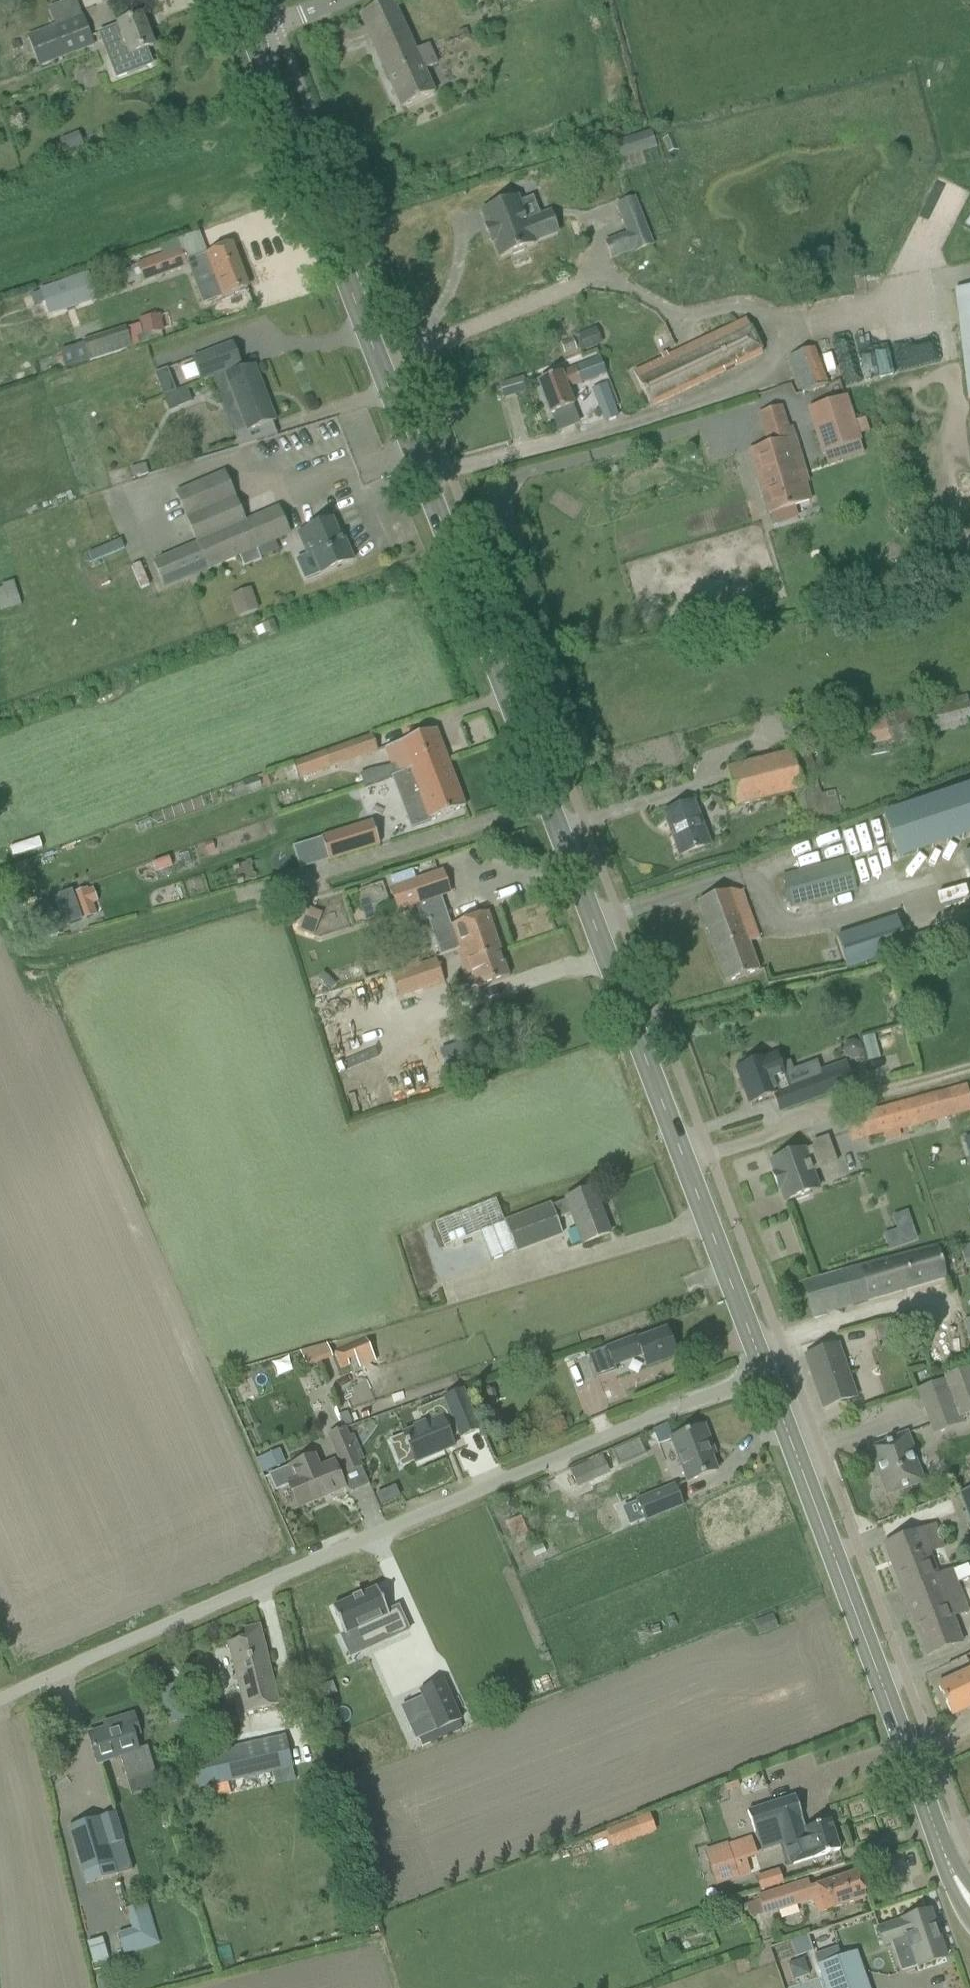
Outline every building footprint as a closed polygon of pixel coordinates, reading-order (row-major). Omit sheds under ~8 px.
[(360,16),(403,108),(436,93),(425,70),(439,63),(430,45),(416,51),(393,1),(360,16)] [(28,37),(39,65),(94,43),(83,15),(28,37)] [(116,30),(100,36),(106,50),(118,80),(152,66),(146,50),(147,49),(154,47),(142,17),(124,24),(118,27),(116,28),(116,30)] [(467,29),(457,34),(461,43),(471,38),(467,29)] [(18,41),(11,43),(14,51),(21,49),(18,41)] [(610,144),(616,162),(657,148),(652,130),(610,144)] [(559,163),(558,171),(577,165),(572,159),(564,158),(559,163)] [(605,242),(612,260),(635,251),(635,253),(655,246),(636,197),(616,205),(628,233),(605,242)] [(517,199),(483,212),(488,225),(490,228),(486,229),(492,243),(495,242),(496,244),(501,258),(512,254),(513,257),(526,252),(524,249),(535,245),(533,241),(558,232),(551,214),(542,217),(526,223),(519,203),(517,199)] [(198,289),(204,305),(248,289),(232,245),(204,256),(215,282),(198,289)] [(138,266),(144,280),(155,276),(156,278),(187,266),(180,249),(138,266)] [(102,264),(91,268),(95,280),(106,277),(102,264)] [(859,269),(850,270),(851,278),(860,277),(859,269)] [(90,274),(39,292),(48,317),(99,299),(90,274)] [(969,400),(969,289),(954,291),(969,400)] [(143,334),(140,335),(142,346),(153,343),(151,333),(164,330),(161,315),(140,319),(143,334)] [(634,374),(651,407),(761,354),(745,320),(634,374)] [(61,353),(67,369),(133,347),(126,327),(83,342),(84,345),(61,353)] [(578,337),(584,352),(603,344),(597,329),(578,337)] [(573,338),(559,344),(563,354),(577,349),(573,338)] [(255,366),(244,370),(233,344),(192,358),(200,381),(217,376),(219,381),(225,378),(231,394),(223,397),(229,413),(237,410),(246,433),(276,422),(255,366)] [(788,359),(801,395),(839,382),(839,380),(826,384),(813,350),(788,359)] [(558,376),(539,383),(558,433),(581,424),(568,390),(582,385),(607,375),(601,359),(562,374),(558,376)] [(523,381),(500,387),(504,399),(526,393),(523,381)] [(591,389),(600,412),(617,405),(608,382),(591,389)] [(854,389),(847,392),(852,404),(858,401),(854,389)] [(169,412),(179,408),(173,393),(163,397),(169,412)] [(846,396),(809,408),(824,454),(861,442),(846,396)] [(780,441),(750,450),(770,515),(772,514),(796,507),(808,503),(802,484),(807,482),(791,429),(787,431),(780,407),(760,413),(767,436),(777,433),(780,441)] [(131,468),(133,477),(148,473),(146,464),(131,468)] [(154,563),(165,588),(209,568),(210,572),(241,558),(246,567),(281,552),(276,542),(290,535),(279,510),(247,525),(225,476),(177,498),(198,544),(154,563)] [(308,543),(321,575),(354,561),(345,541),(342,542),(332,520),(298,534),(303,546),(304,545),(308,543)] [(121,532),(86,548),(94,565),(129,549),(121,532)] [(0,588),(0,607),(1,612),(22,606),(14,582),(3,585),(3,587),(0,588)] [(239,597),(233,599),(239,616),(258,610),(256,605),(248,608),(241,602),(239,597)] [(275,621),(255,629),(258,636),(278,628),(275,621)] [(865,747),(892,740),(893,744),(969,725),(969,703),(968,695),(859,724),(865,747)] [(436,731),(384,750),(391,767),(394,777),(412,771),(411,768),(422,764),(427,770),(447,762),(436,731)] [(293,763),(299,780),(378,752),(372,735),(293,763)] [(792,796),(799,826),(828,819),(812,751),(728,771),(736,808),(792,796)] [(412,771),(394,777),(404,802),(421,795),(430,820),(432,820),(465,807),(447,762),(427,770),(422,764),(411,768),(412,771)] [(267,773),(242,782),(243,783),(247,795),(263,789),(262,787),(271,785),(267,773)] [(895,817),(913,863),(969,841),(969,789),(895,817)] [(665,814),(681,855),(712,843),(697,802),(665,814)] [(321,839),(329,863),(378,847),(370,823),(321,839)] [(783,876),(792,909),(857,891),(848,858),(783,876)] [(391,890),(398,911),(416,905),(441,897),(450,893),(443,872),(391,890)] [(73,893),(82,920),(97,915),(94,907),(93,904),(98,902),(93,888),(89,889),(88,889),(88,888),(73,893)] [(717,896),(698,903),(727,983),(746,976),(757,972),(761,971),(751,943),(731,890),(717,896)] [(294,923),(315,932),(323,914),(301,906),(294,923)] [(478,943),(483,956),(501,951),(488,914),(469,920),(451,925),(449,926),(455,941),(438,946),(441,955),(458,950),(478,943)] [(837,937),(848,970),(907,950),(896,917),(837,937)] [(465,953),(477,988),(490,985),(509,978),(500,952),(501,952),(501,951),(483,956),(478,943),(458,950),(459,955),(465,953)] [(391,975),(399,1000),(445,984),(436,959),(420,965),(418,960),(405,965),(407,970),(391,975)] [(847,1043),(844,1050),(846,1057),(853,1060),(861,1057),(864,1051),(862,1044),(855,1040),(847,1043)] [(467,1043),(440,1051),(447,1073),(474,1064),(467,1043)] [(774,1096),(780,1112),(855,1084),(847,1062),(821,1072),(822,1077),(789,1089),(776,1056),(737,1070),(750,1104),(774,1096)] [(851,1141),(969,1109),(969,1096),(967,1085),(845,1118),(851,1141)] [(781,1190),(785,1202),(795,1198),(796,1201),(809,1196),(808,1193),(818,1190),(811,1172),(836,1163),(827,1138),(812,1143),(814,1148),(804,1151),(803,1150),(771,1162),(775,1174),(773,1175),(779,1190),(781,1190)] [(552,1206),(505,1223),(516,1251),(563,1234),(558,1221),(573,1216),(583,1244),(610,1234),(593,1190),(566,1200),(567,1201),(552,1207),(552,1206)] [(497,1201),(437,1224),(445,1247),(481,1233),(492,1261),(516,1251),(505,1223),(497,1201)] [(884,1233),(888,1247),(916,1240),(909,1210),(893,1214),(897,1230),(884,1233)] [(961,1248),(964,1258),(965,1261),(969,1259),(969,1245),(961,1248)] [(804,1284),(814,1318),(833,1312),(881,1297),(882,1298),(945,1279),(936,1248),(824,1279),(804,1284)] [(872,1327),(875,1342),(918,1333),(914,1319),(872,1327)] [(590,1355),(587,1356),(596,1379),(598,1378),(616,1371),(614,1365),(642,1355),(647,1367),(677,1356),(667,1330),(648,1337),(637,1341),(636,1337),(607,1348),(590,1355)] [(365,1338),(334,1351),(341,1369),(349,1366),(347,1362),(356,1359),(360,1370),(375,1363),(365,1338)] [(303,1351),(310,1365),(321,1359),(314,1345),(303,1351)] [(805,1356),(823,1410),(857,1399),(851,1380),(839,1345),(824,1350),(805,1356)] [(935,1436),(965,1426),(963,1418),(969,1415),(969,1368),(944,1377),(945,1382),(920,1391),(935,1436)] [(402,1435),(389,1441),(401,1468),(454,1445),(449,1434),(458,1431),(461,1438),(480,1430),(463,1391),(444,1399),(444,1401),(427,1409),(433,1422),(410,1432),(402,1435)] [(347,1412),(340,1415),(344,1427),(352,1424),(347,1412)] [(672,1439),(688,1483),(717,1472),(706,1445),(711,1444),(704,1427),(672,1439)] [(328,1436),(344,1474),(362,1466),(352,1443),(353,1442),(348,1431),(347,1432),(345,1428),(328,1436)] [(880,1477),(887,1496),(921,1484),(909,1452),(914,1450),(907,1433),(885,1442),(886,1443),(870,1449),(876,1466),(878,1465),(882,1477),(880,1477)] [(615,1449),(618,1459),(638,1452),(635,1442),(615,1449)] [(286,1464),(280,1450),(256,1460),(262,1474),(286,1464)] [(319,1468),(313,1456),(288,1467),(288,1468),(270,1476),(277,1492),(289,1486),(298,1509),(345,1489),(334,1462),(319,1468)] [(575,1471),(580,1483),(588,1480),(589,1483),(609,1473),(604,1461),(601,1463),(599,1460),(575,1471)] [(636,1501),(646,1523),(684,1507),(674,1484),(636,1501)] [(386,1491),(376,1495),(381,1505),(390,1501),(386,1491)] [(960,1497),(969,1521),(969,1493),(960,1497)] [(884,1545),(901,1589),(936,1575),(937,1574),(930,1555),(944,1549),(935,1526),(884,1545)] [(936,1575),(901,1589),(927,1657),(945,1650),(964,1643),(954,1617),(969,1611),(958,1583),(953,1570),(953,1569),(938,1575),(937,1574),(936,1575)] [(377,1589),(333,1609),(345,1635),(358,1629),(365,1644),(386,1635),(388,1639),(407,1631),(398,1609),(388,1614),(377,1589)] [(774,1615),(753,1623),(758,1636),(779,1628),(774,1615)] [(242,1697),(245,1712),(278,1704),(264,1646),(260,1627),(244,1630),(246,1639),(228,1644),(236,1675),(242,1697)] [(938,1686),(952,1716),(969,1708),(969,1670),(956,1677),(938,1686)] [(411,1728),(410,1728),(416,1741),(438,1731),(438,1732),(461,1721),(443,1681),(420,1691),(423,1698),(432,1718),(411,1728)] [(333,1682),(313,1690),(318,1703),(338,1694),(333,1682)] [(159,1697),(168,1725),(188,1718),(179,1691),(159,1697)] [(120,1757),(128,1783),(156,1774),(148,1747),(138,1750),(133,1736),(139,1734),(134,1716),(112,1723),(113,1728),(89,1735),(98,1764),(120,1757)] [(193,1759),(201,1792),(294,1769),(286,1737),(193,1759)] [(795,1797),(749,1812),(756,1833),(784,1823),(791,1843),(782,1846),(789,1868),(840,1851),(830,1821),(806,1829),(795,1797)] [(115,1814),(69,1828),(86,1885),(132,1872),(115,1814)] [(758,1857),(751,1837),(728,1844),(731,1856),(709,1863),(715,1881),(737,1874),(734,1865),(747,1861),(758,1857)] [(756,1879),(760,1889),(782,1882),(779,1871),(756,1879)] [(758,1896),(765,1917),(814,1901),(818,1914),(866,1899),(857,1873),(811,1888),(809,1880),(758,1896)] [(139,1906),(126,1910),(139,1951),(160,1945),(151,1916),(143,1918),(139,1906)] [(892,1944),(901,1973),(946,1958),(930,1912),(878,1929),(884,1946),(892,1944)] [(813,1952),(807,1935),(790,1941),(796,1958),(813,1952)] [(856,1953),(843,1958),(839,1947),(815,1955),(826,1987),(868,1987),(856,1953)] [(96,1983),(98,1987),(111,1987),(109,1979),(96,1983)]
